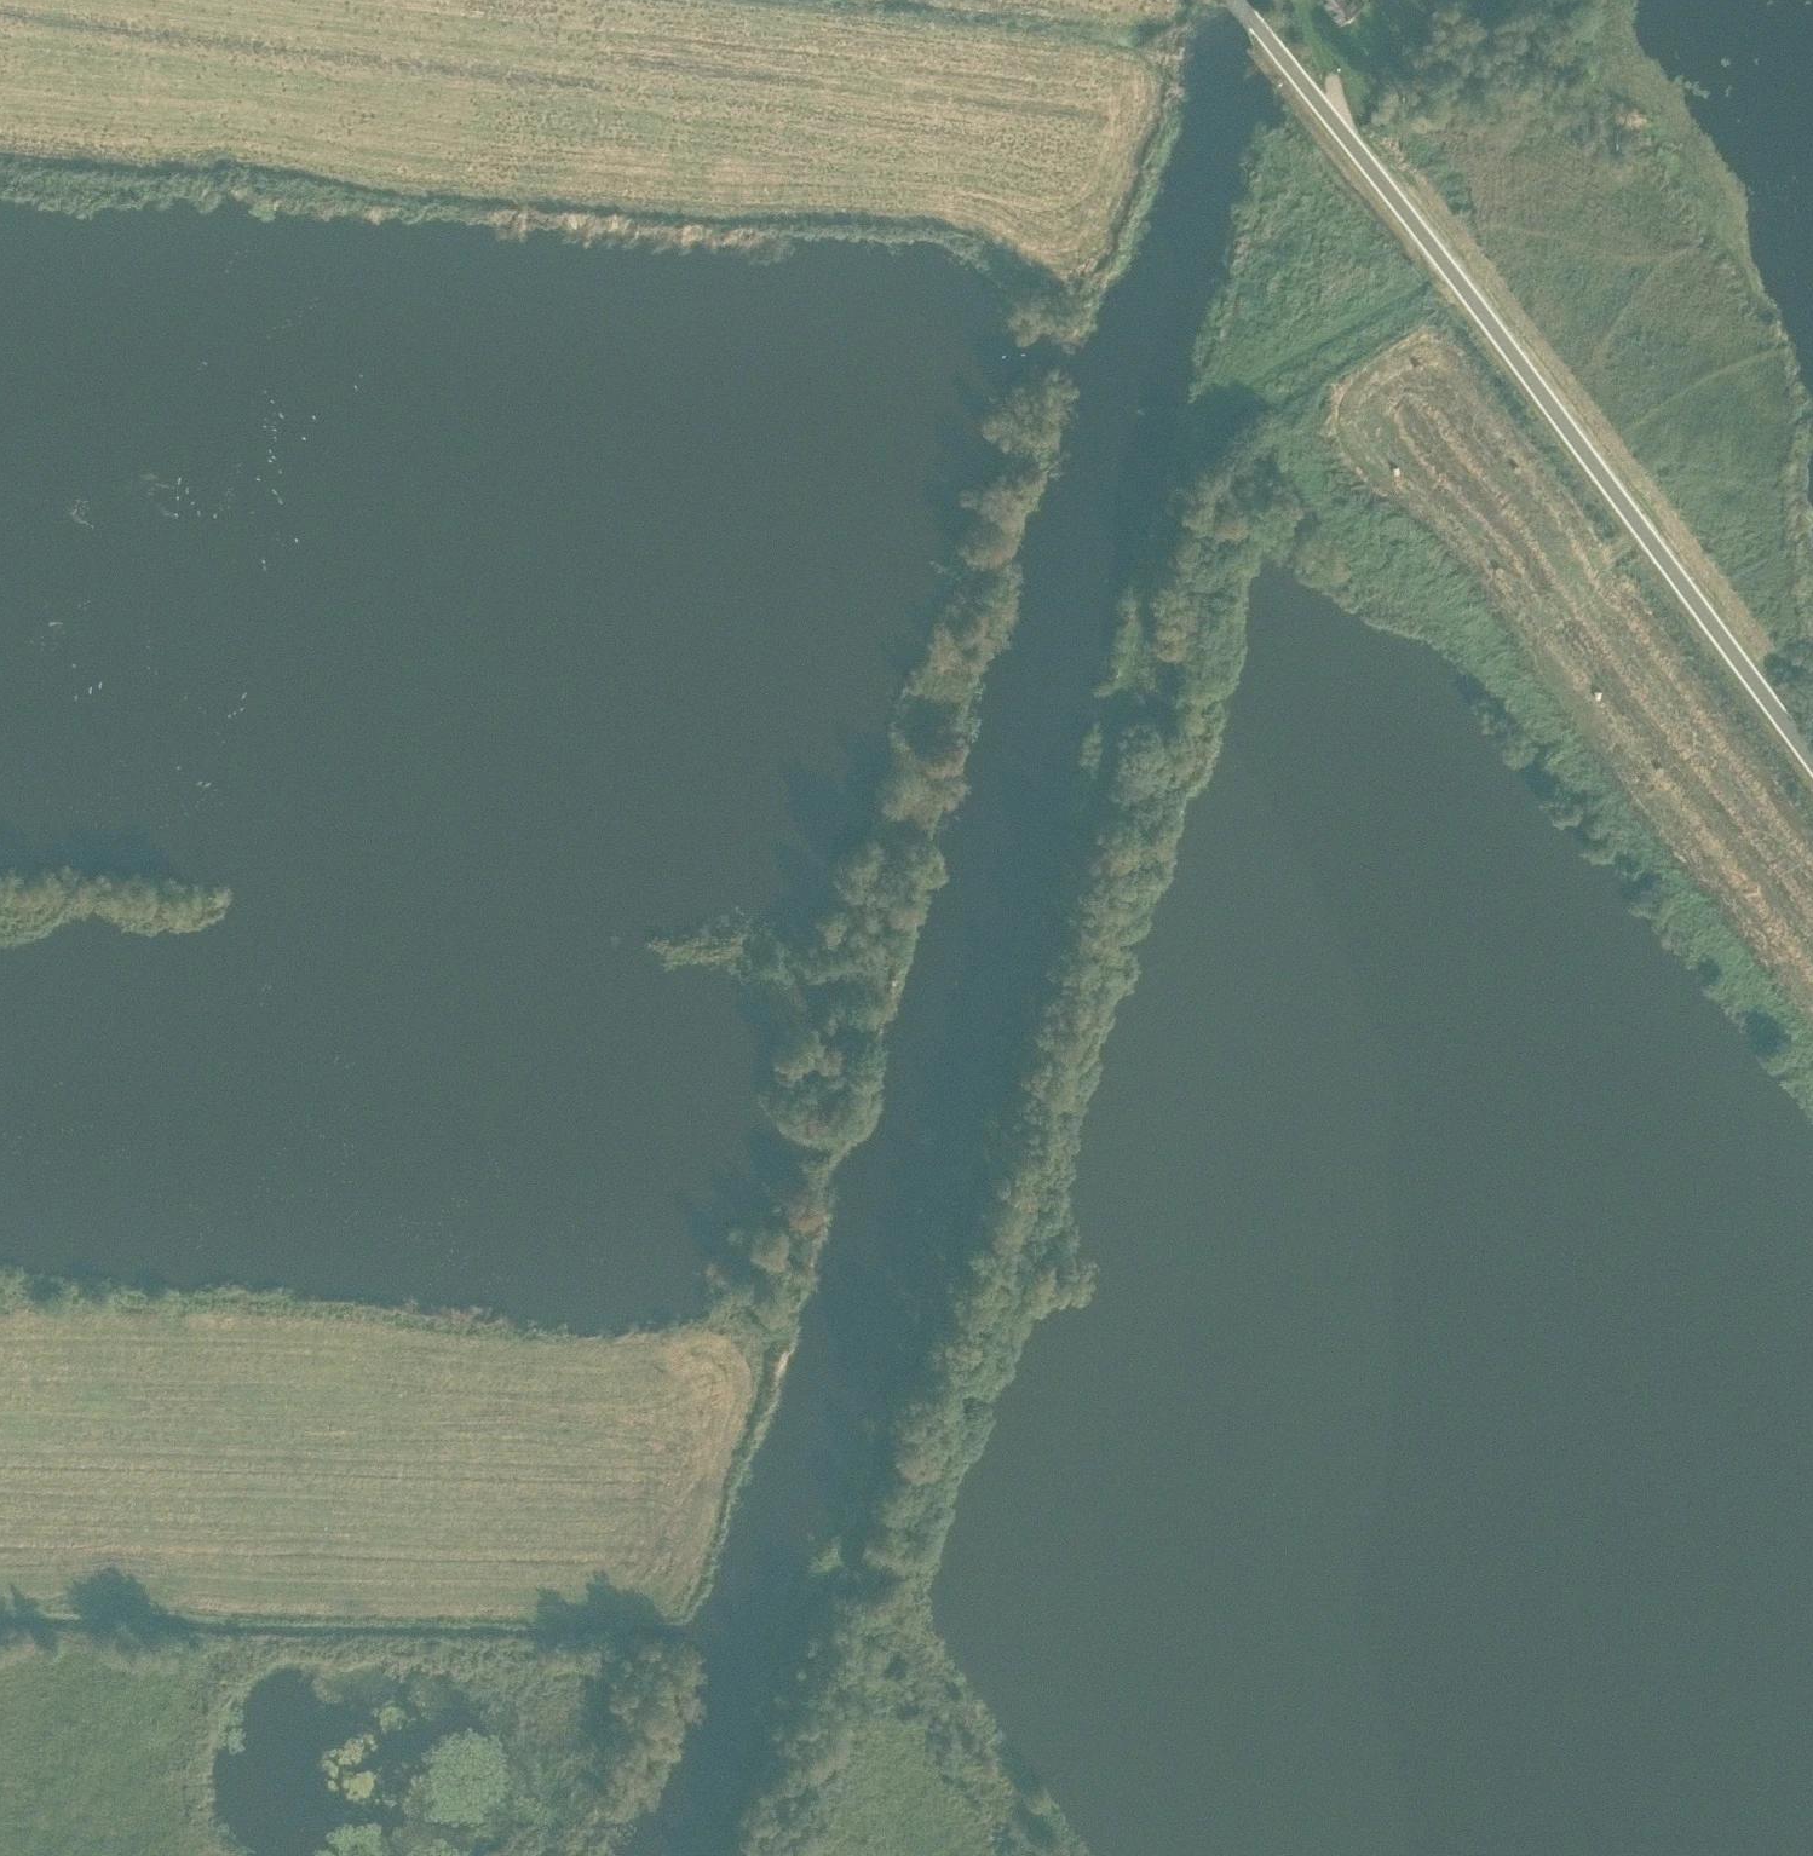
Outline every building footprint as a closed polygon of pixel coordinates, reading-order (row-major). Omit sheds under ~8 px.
[(1341,21),(1364,4),(1361,0),(1325,0),(1341,21)]
